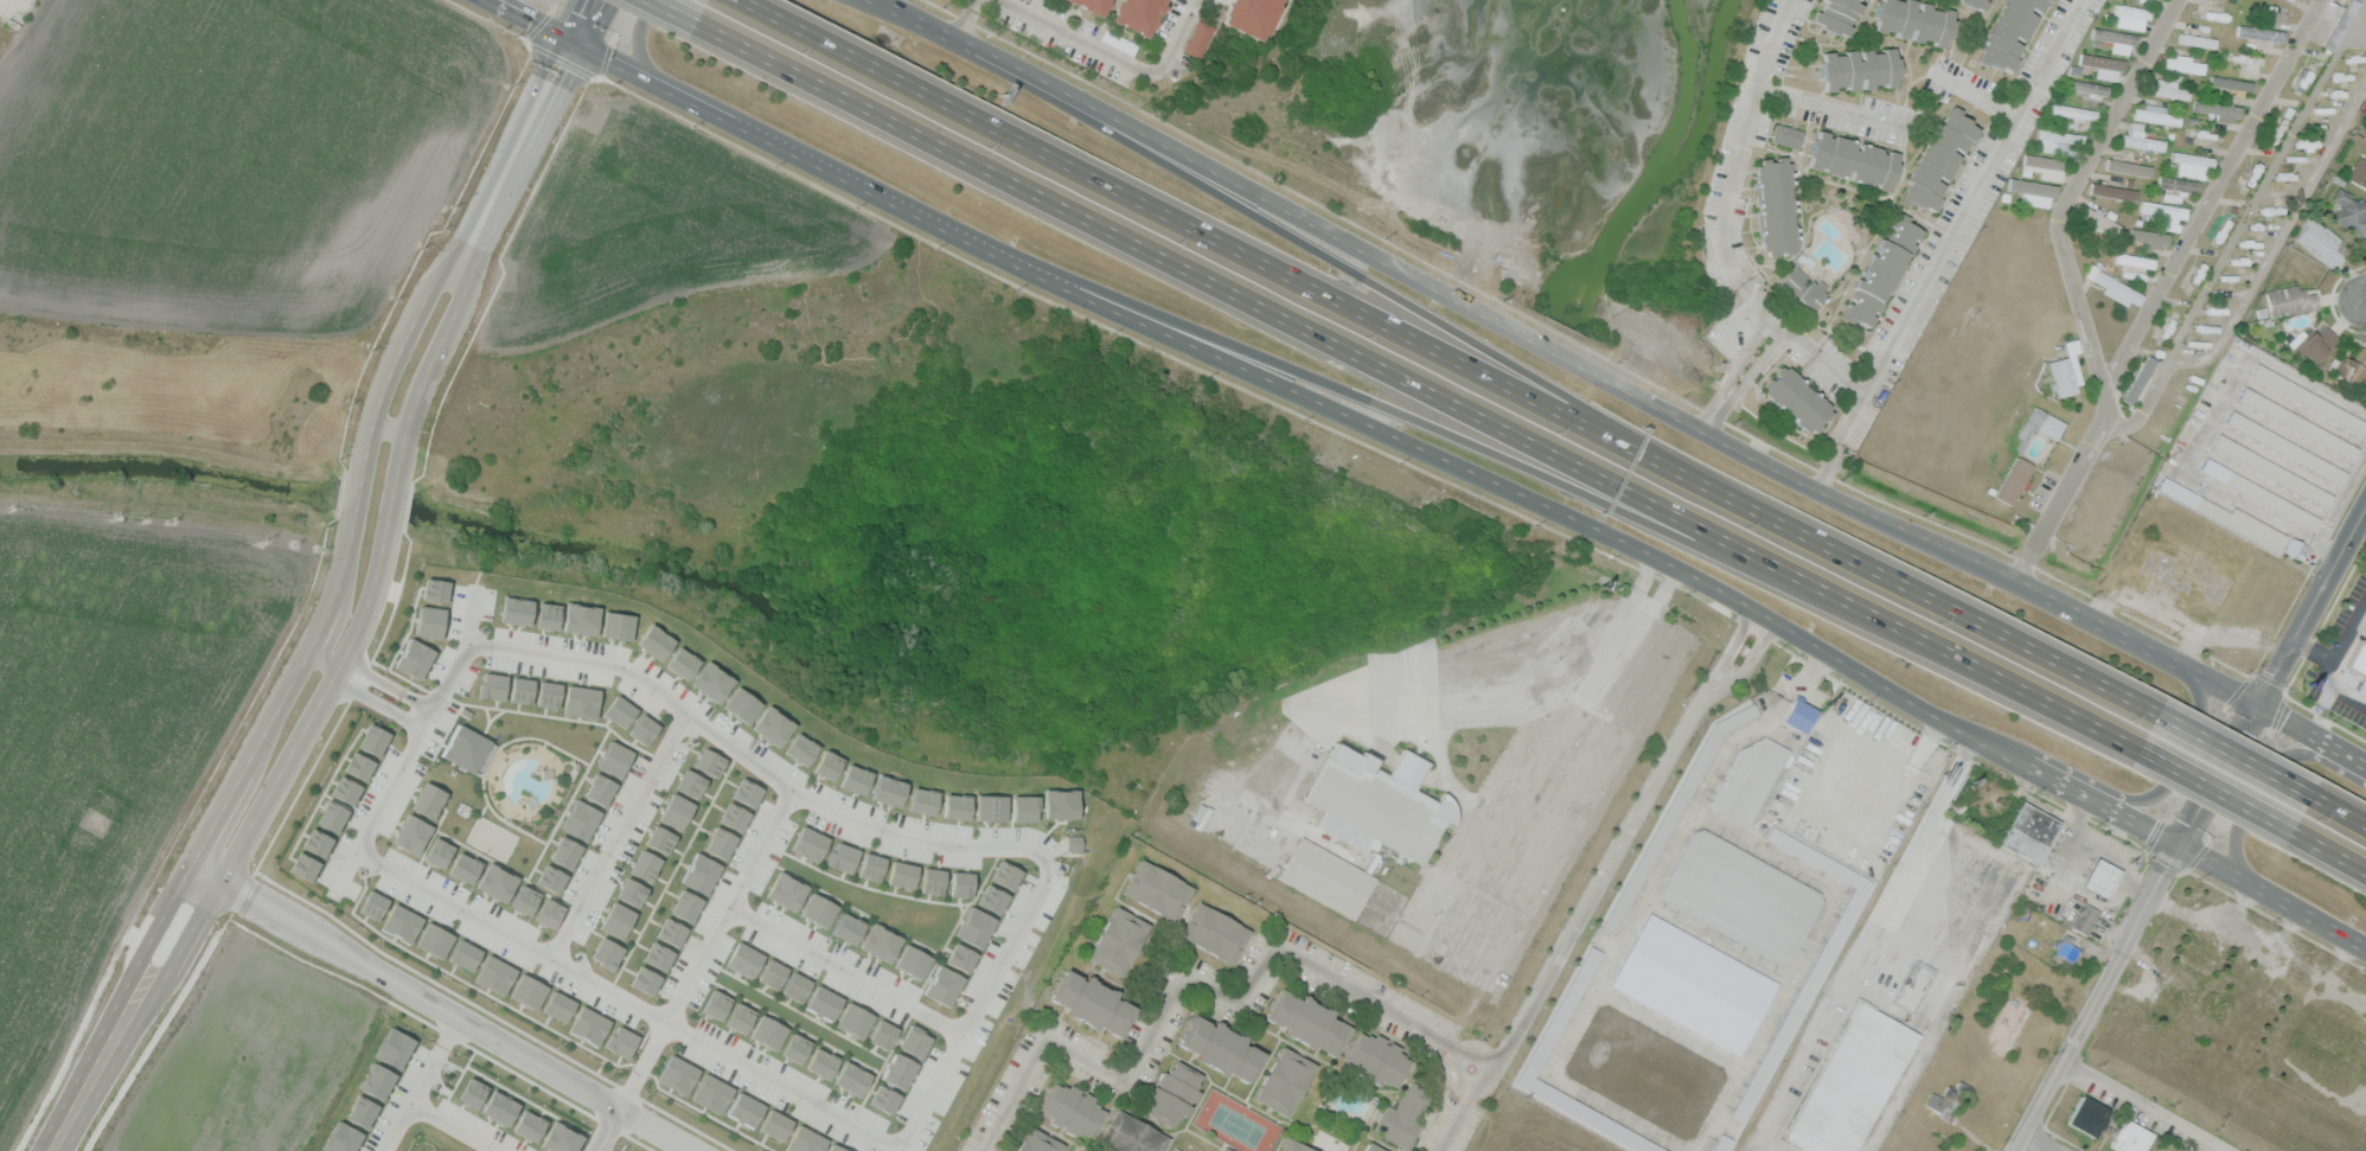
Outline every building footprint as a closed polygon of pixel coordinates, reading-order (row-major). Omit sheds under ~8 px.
[(1100,19),(1063,0),(1110,0),(1100,19)] [(1110,18),(1119,0),(1164,0),(1146,37),(1110,18)] [(1219,21),(1229,0),(1283,0),(1266,33),(1261,43),(1259,41),(1219,21)] [(1809,21),(1818,0),(1864,0),(1846,39),(1809,21)] [(1871,28),(1878,0),(1914,0),(1953,9),(1944,47),(1871,28)] [(1982,13),(1957,0),(1989,0),(1982,13)] [(1982,39),(2004,0),(2046,0),(2014,58),(2018,59),(2009,75),(1989,63),(1987,66),(1976,60),(1987,41),(1982,39)] [(2325,45),(2349,0),(2358,0),(2360,1),(2334,51),(2325,45)] [(2115,4),(2149,9),(2148,18),(2114,12),(2115,4)] [(1197,19),(1215,28),(1200,58),(1182,50),(1197,19)] [(2285,31),(2284,43),(2237,36),(2238,25),(2285,31)] [(2136,36),(2135,44),(2091,37),(2093,28),(2136,36)] [(2215,38),(2214,47),(2179,43),(2181,33),(2215,38)] [(1895,46),(1898,87),(1821,91),(1818,52),(1895,46)] [(2206,59),(2204,73),(2163,68),(2166,52),(2206,59)] [(2237,64),(2239,52),(2262,56),(2258,78),(2246,77),(2249,65),(2237,64)] [(2082,53),(2125,60),(2123,70),(2080,64),(2082,53)] [(2191,84),(2188,100),(2150,92),(2153,77),(2191,84)] [(2108,85),(2106,95),(2067,89),(2070,79),(2108,85)] [(2134,119),(2137,96),(2160,100),(2157,110),(2180,114),(2179,126),(2134,119)] [(2214,119),(2239,122),(2241,107),(2194,100),(2192,111),(2215,114),(2214,119)] [(2097,110),(2095,121),(2084,119),(2082,129),(2071,128),(2072,117),(2050,114),(2051,103),(2097,110)] [(1905,179),(1937,121),(1940,123),(1951,104),(1961,109),(1958,114),(1980,127),(1932,213),(1911,202),(1908,206),(1898,200),(1908,181),(1905,179)] [(1803,130),(1797,149),(1771,141),(1777,122),(1803,130)] [(2077,134),(2072,155),(2034,148),(2039,127),(2077,134)] [(1815,128),(1899,153),(1888,191),(1804,167),(1815,128)] [(2163,141),(2162,151),(2121,143),(2123,133),(2163,141)] [(2213,158),(2208,180),(2169,173),(2173,151),(2213,158)] [(2360,152),(2365,155),(2365,189),(2346,178),(2360,152)] [(2064,159),(2060,181),(2021,174),(2025,153),(2064,159)] [(1798,255),(1761,258),(1753,158),(1789,154),(1798,255)] [(2151,166),(2150,174),(2106,166),(2108,158),(2151,166)] [(2196,181),(2194,197),(2155,190),(2157,175),(2196,181)] [(2010,177),(2058,185),(2055,197),(2008,190),(2010,177)] [(2138,188),(2136,202),(2089,192),(2091,180),(2138,188)] [(2338,187),(2365,202),(2365,226),(2361,235),(2333,219),(2340,205),(2330,200),(2338,187)] [(2143,200),(2187,207),(2185,218),(2141,212),(2143,200)] [(2076,218),(2083,204),(2119,224),(2111,238),(2076,218)] [(1850,287),(1878,237),(1882,239),(1898,211),(1908,217),(1906,222),(1921,231),(1868,328),(1853,319),(1850,322),(1840,316),(1854,289),(1850,287)] [(2339,239),(2333,247),(2341,254),(2328,268),(2295,238),(2313,217),(2339,239)] [(2168,233),(2129,229),(2128,240),(2167,244),(2168,233)] [(2155,260),(2154,269),(2114,261),(2116,251),(2155,260)] [(1809,281),(1816,273),(1831,288),(1810,311),(1779,282),(1793,267),(1809,281)] [(2091,276),(2096,268),(2143,294),(2138,302),(2129,296),(2124,305),(2096,289),(2100,281),(2091,276)] [(2300,283),(2303,296),(2315,294),(2317,307),(2270,316),(2264,292),(2300,283)] [(2319,338),(2328,328),(2338,338),(2311,366),(2291,347),(2309,328),(2319,338)] [(2353,343),(2365,350),(2365,364),(2354,385),(2326,370),(2338,349),(2347,353),(2353,343)] [(2131,403),(2122,397),(2148,356),(2156,360),(2131,403)] [(2059,396),(2050,362),(2068,357),(2078,391),(2059,396)] [(1757,389),(1783,360),(1835,409),(1809,437),(1757,389)] [(2258,364),(2365,423),(2365,433),(2364,437),(2251,376),(2258,364)] [(2359,449),(2352,462),(2238,399),(2245,386),(2359,449)] [(2033,404),(2065,422),(2053,443),(2032,431),(2027,441),(2015,435),(2033,404)] [(2232,410),(2347,472),(2339,486),(2225,423),(2232,410)] [(2333,495),(2327,509),(2212,447),(2219,434),(2333,495)] [(1994,495),(2016,455),(2033,465),(2010,504),(1994,495)] [(2321,518),(2314,532),(2199,471),(2207,456),(2321,518)] [(2276,555),(2157,488),(2164,475),(2230,511),(2233,505),(2287,535),(2276,555)] [(2290,537),(2306,545),(2298,559),(2282,550),(2290,537)] [(450,581),(447,602),(422,599),(426,577),(450,581)] [(506,596),(533,600),(530,624),(503,620),(506,596)] [(536,627),(557,629),(561,605),(539,601),(536,627)] [(599,606),(565,602),(563,632),(596,634),(599,606)] [(418,625),(420,614),(421,605),(433,607),(446,608),(442,628),(441,638),(429,635),(416,634),(418,625)] [(631,641),(634,615),(605,610),(601,637),(631,641)] [(674,639),(650,624),(635,644),(660,660),(674,639)] [(411,638),(435,651),(420,678),(396,665),(411,638)] [(2358,645),(2365,649),(2365,676),(2347,665),(2358,645)] [(699,660),(678,646),(665,666),(686,679),(699,660)] [(691,684),(718,703),(734,679),(706,660),(691,684)] [(504,701),(506,676),(481,672),(479,698),(504,701)] [(531,704),(535,679),(513,676),(509,701),(531,704)] [(561,683),(539,680),(537,705),(558,708),(561,683)] [(600,690),(567,684),(562,714),(595,718),(600,690)] [(747,724),(761,703),(736,686),(722,708),(747,724)] [(637,709),(615,695),(602,714),(624,728),(637,709)] [(1795,698),(1816,710),(1803,734),(1782,721),(1795,698)] [(1613,934),(1601,928),(1715,722),(1753,703),(1759,714),(1725,733),(1613,934)] [(779,747),(794,723),(767,705),(752,730),(779,747)] [(627,734),(645,746),(659,725),(642,714),(627,734)] [(378,756),(358,744),(370,722),(391,734),(378,756)] [(493,741),(474,774),(441,755),(459,722),(493,741)] [(806,766),(818,746),(797,733),(784,753),(806,766)] [(1714,811),(1710,801),(1739,749),(1765,736),(1789,749),(1746,829),(1714,811)] [(595,766),(619,779),(633,752),(609,740),(595,766)] [(1388,774),(1403,748),(1430,763),(1415,788),(1438,801),(1444,792),(1453,797),(1457,816),(1453,827),(1445,824),(1422,865),(1381,842),(1376,850),(1368,844),(1364,851),(1317,824),(1324,810),(1305,798),(1337,742),(1360,755),(1362,750),(1377,760),(1375,767),(1388,774)] [(693,767),(715,779),(725,759),(703,747),(693,767)] [(812,772),(832,781),(843,759),(824,749),(812,772)] [(364,781),(375,763),(353,750),(343,768),(364,781)] [(863,794),(871,772),(848,763),(839,785),(863,794)] [(696,799),(706,780),(684,768),(673,788),(696,799)] [(583,794),(603,806),(616,784),(596,772),(583,794)] [(351,806),(362,787),(340,774),(330,793),(351,806)] [(899,807),(906,782),(877,774),(870,799),(899,807)] [(730,797),(753,808),(762,788),(741,776),(730,797)] [(446,793),(424,781),(410,807),(433,818),(446,793)] [(938,792),(913,786),(908,810),(933,816),(938,792)] [(1076,788),(1043,789),(1044,818),(1078,818),(1076,788)] [(680,830),(695,804),(672,792),(657,818),(680,830)] [(970,794),(944,794),(944,818),(968,819),(970,794)] [(976,820),(1005,821),(1006,794),(976,794),(976,820)] [(1037,795),(1011,795),(1011,821),(1037,820),(1037,795)] [(558,827),(586,842),(601,812),(575,798),(558,827)] [(348,810),(327,799),(315,823),(337,833),(348,810)] [(2021,800),(2060,820),(2038,865),(1997,844),(2021,800)] [(718,821),(741,832),(749,812),(727,801),(718,821)] [(392,843),(418,855),(431,825),(405,813),(392,843)] [(666,855),(676,836),(653,824),(644,844),(666,855)] [(818,862),(829,837),(801,825),(791,850),(818,862)] [(1731,1115),(1745,1121),(1873,882),(1771,825),(1765,838),(1854,888),(1731,1115)] [(725,859),(736,836),(715,826),(704,850),(725,859)] [(333,838),(311,827),(301,848),(324,857),(333,838)] [(1661,893),(1663,900),(1779,965),(1790,961),(1821,903),(1820,894),(1705,829),(1694,831),(1661,893)] [(1081,850),(1081,835),(1066,836),(1066,850),(1081,850)] [(582,846),(561,836),(549,858),(570,869),(582,846)] [(423,858),(442,869),(454,846),(435,837),(423,858)] [(1304,837),(1376,877),(1354,917),(1281,877),(1304,837)] [(858,850),(835,840),(826,865),(850,874),(858,850)] [(661,859),(640,849),(629,872),(651,882),(661,859)] [(288,870),(311,881),(320,862),(298,851),(288,870)] [(471,883),(481,862),(459,851),(448,874),(471,883)] [(680,882),(706,895),(721,865),(696,851),(680,882)] [(877,882),(885,858),(864,851),(857,876),(877,882)] [(1120,891),(1140,856),(1194,887),(1174,922),(1120,891)] [(2120,870),(2095,858),(2081,887),(2106,899),(2120,870)] [(912,889),(917,867),(891,859),(887,883),(912,889)] [(990,880),(1012,889),(1021,870),(998,859),(990,880)] [(475,888),(505,903),(518,877),(490,863),(475,888)] [(535,881),(556,894),(568,876),(545,863),(535,881)] [(941,895),(945,870),(923,867),(920,891),(941,895)] [(794,912),(807,885),(778,871),(765,897),(794,912)] [(951,896),(971,897),(972,872),(952,871),(951,896)] [(647,888),(625,877),(615,896),(638,907),(647,888)] [(1009,896),(986,883),(976,903),(998,915),(1009,896)] [(529,916),(541,894),(522,884),(510,906),(529,916)] [(358,912),(377,921),(389,899),(369,889),(358,912)] [(702,899),(680,889),(670,913),(691,922),(702,899)] [(838,906),(811,893),(799,915),(826,928),(838,906)] [(552,929),(564,908),(545,897),(533,919),(552,929)] [(1178,934),(1197,899),(1251,929),(1232,965),(1178,934)] [(599,927),(621,939),(635,913),(612,901),(599,927)] [(423,917),(394,902),(381,928),(409,944),(423,917)] [(2071,926),(2084,903),(2099,912),(2086,935),(2071,926)] [(953,934),(979,948),(995,919),(968,904),(953,934)] [(1115,904),(1151,925),(1123,978),(1086,958),(1115,904)] [(853,945),(864,923),(842,912),(831,933),(853,945)] [(1648,912),(1778,981),(1738,1055),(1609,985),(1648,912)] [(688,928),(665,916),(654,935),(677,947),(688,928)] [(454,936),(428,921),(415,945),(441,959),(454,936)] [(859,948),(889,964),(902,938),(872,922),(859,948)] [(2063,933),(2082,944),(2067,967),(2048,957),(2063,933)] [(589,959),(612,971),(624,948),(601,936),(589,959)] [(448,960),(471,971),(481,949),(459,939),(448,960)] [(665,971),(674,952),(651,941),(642,960),(665,971)] [(725,965),(752,978),(763,954),(737,941),(725,965)] [(977,954),(955,941),(945,960),(966,973),(977,954)] [(893,966),(920,980),(932,958),(904,944),(893,966)] [(1535,1076),(1672,1150),(1640,1150),(1516,1082),(1591,945),(1604,951),(1535,1076)] [(517,970),(488,953),(473,979),(501,996),(517,970)] [(787,967),(768,958),(757,980),(776,990),(787,967)] [(964,978),(939,964),(922,993),(948,1006),(964,978)] [(660,977),(639,965),(629,984),(651,996),(660,977)] [(1138,1008),(1123,1036),(1101,1024),(1096,1031),(1066,1015),(1069,1009),(1048,997),(1064,967),(1138,1008)] [(780,995),(800,1003),(811,980),(792,971),(780,995)] [(536,1010),(548,986),(522,973),(509,996),(536,1010)] [(831,1021),(842,998),(816,984),(804,1008),(831,1021)] [(1280,987),(1300,999),(1304,995),(1334,1011),(1331,1017),(1351,1028),(1336,1056),(1316,1044),(1313,1049),(1283,1032),(1285,1028),(1265,1017),(1280,987)] [(701,1011),(720,1021),(731,998),(711,989),(701,1011)] [(542,1011),(565,1022),(575,1002),(552,990),(542,1011)] [(755,1011),(736,1002),(725,1024),(744,1034),(755,1011)] [(874,1015),(846,1002),(836,1025),(862,1038),(874,1015)] [(1918,1037),(1852,1150),(1809,1150),(1783,1136),(1860,1003),(1918,1037)] [(610,1021),(581,1005),(568,1030),(596,1046),(610,1021)] [(749,1037),(775,1050),(787,1028),(761,1013),(749,1037)] [(1217,1019),(1247,1036),(1245,1041),(1265,1053),(1248,1083),(1228,1073),(1224,1078),(1195,1060),(1197,1056),(1177,1044),(1194,1013),(1214,1025),(1217,1019)] [(887,1050),(897,1028),(878,1018),(868,1041),(887,1050)] [(625,1059),(639,1037),(618,1024),(603,1046),(625,1059)] [(920,1059),(932,1036),(909,1024),(897,1047),(920,1059)] [(415,1040),(389,1025),(372,1056),(399,1070),(415,1040)] [(1358,1029),(1373,1037),(1375,1034),(1400,1048),(1398,1051),(1409,1059),(1394,1087),(1383,1080),(1380,1086),(1353,1070),(1355,1066),(1342,1059),(1358,1029)] [(811,1042),(792,1032),(781,1055),(800,1064),(811,1042)] [(1317,1064),(1287,1118),(1253,1098),(1283,1046),(1317,1064)] [(805,1068),(827,1080),(839,1059),(816,1047),(805,1068)] [(881,1079),(904,1089),(916,1063),(893,1051),(881,1079)] [(656,1079),(685,1095),(698,1069),(670,1054),(656,1079)] [(1163,1070),(1166,1072),(1174,1059),(1203,1075),(1195,1089),(1201,1093),(1187,1118),(1181,1115),(1175,1128),(1144,1112),(1151,1099),(1147,1096),(1163,1070)] [(358,1087),(382,1100),(396,1074),(372,1061),(358,1087)] [(833,1082),(858,1096),(870,1075),(845,1061),(833,1082)] [(733,1088),(704,1073),(690,1099),(720,1114),(733,1088)] [(477,1108),(487,1087),(468,1076),(458,1099),(477,1108)] [(1035,1112),(1051,1078),(1107,1107),(1089,1140),(1035,1112)] [(1948,1085),(1953,1088),(1958,1079),(1971,1087),(1951,1124),(1921,1107),(1931,1092),(1940,1098),(1948,1085)] [(1396,1108),(1411,1082),(1432,1095),(1418,1121),(1422,1124),(1408,1150),(1371,1130),(1387,1102),(1396,1108)] [(889,1114),(900,1095),(878,1083),(868,1102),(889,1114)] [(519,1104),(493,1089),(481,1112),(507,1126),(519,1104)] [(727,1114),(753,1127),(763,1105),(737,1092),(727,1114)] [(366,1128),(378,1105),(357,1094),(345,1117),(366,1128)] [(2071,1113),(2077,1104),(2082,1094),(2091,1099),(2100,1105),(2110,1110),(2104,1119),(2099,1128),(2093,1138),(2084,1132),(2074,1127),(2066,1121),(2071,1113)] [(1170,1137),(1162,1150),(1108,1150),(1095,1144),(1115,1107),(1170,1137)] [(512,1130),(535,1143),(546,1121),(523,1108),(512,1130)] [(781,1142),(792,1120),(768,1108),(759,1130),(781,1142)] [(2147,1143),(2142,1150),(2117,1150),(2108,1145),(2118,1126),(2124,1117),(2134,1123),(2151,1133),(2147,1143)] [(326,1150),(354,1150),(364,1133),(338,1119),(321,1149),(326,1150)] [(555,1120),(539,1145),(550,1150),(574,1150),(583,1137),(555,1120)] [(827,1139),(798,1124),(785,1149),(789,1150),(821,1150),(827,1139)] [(1066,1144),(1062,1150),(1014,1150),(1029,1124),(1066,1144)] [(1733,1139),(1727,1150),(1711,1150),(1721,1132),(1733,1139)] [(1287,1133),(1318,1150),(1278,1150),(1287,1133)] [(1368,1140),(1386,1150),(1363,1150),(1368,1140)] [(832,1143),(827,1150),(847,1150),(832,1143)]
